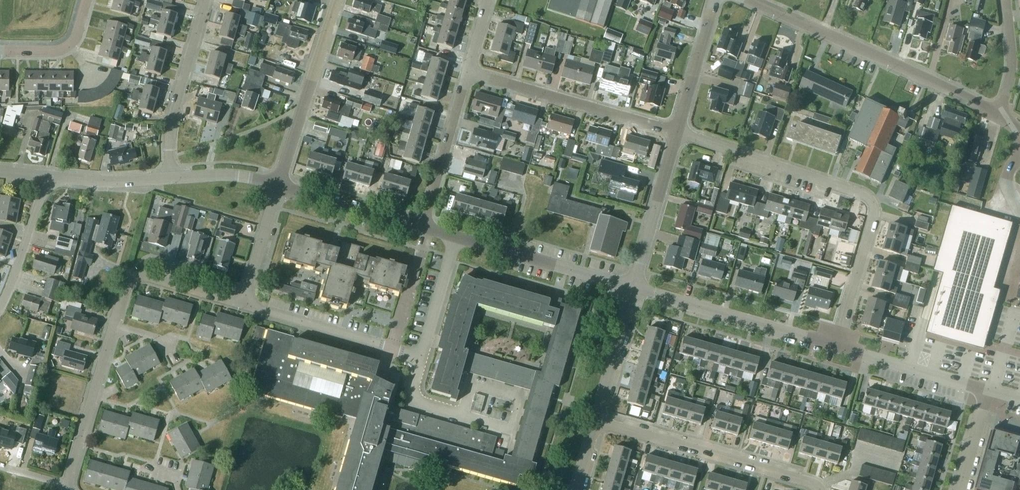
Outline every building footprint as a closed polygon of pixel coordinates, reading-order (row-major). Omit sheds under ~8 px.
[(134,1),(133,4),(118,0),(114,0),(111,11),(130,16),(132,6),(139,8),(140,4),(134,1)] [(152,0),(147,0),(145,8),(160,13),(163,3),(159,2),(152,0)] [(353,7),(360,10),(360,11),(369,13),(369,11),(379,14),(382,6),(372,3),(364,0),(363,1),(361,0),(355,0),(353,7)] [(448,5),(447,8),(462,13),(466,0),(465,0),(450,0),(448,5)] [(547,10),(575,19),(582,0),(550,0),(547,10)] [(575,19),(604,28),(613,0),(582,0),(575,19)] [(627,11),(631,0),(618,0),(616,7),(627,11)] [(661,8),(667,11),(668,11),(671,4),(672,4),(683,9),(686,2),(684,1),(684,0),(664,0),(664,1),(661,8)] [(861,11),(865,3),(868,3),(869,0),(857,0),(854,7),(861,11)] [(899,2),(894,0),(891,0),(884,22),(899,26),(904,11),(910,13),(914,0),(900,0),(899,2)] [(295,18),(310,23),(315,8),(299,3),(294,2),(290,12),(296,14),(295,18)] [(445,18),(444,20),(459,24),(462,13),(447,8),(448,5),(441,3),(440,8),(447,10),(445,18)] [(661,8),(657,18),(667,21),(669,14),(666,13),(667,11),(661,8)] [(152,15),(151,20),(174,27),(177,16),(163,11),(161,19),(157,18),(157,17),(152,15)] [(935,15),(927,13),(918,11),(915,20),(918,21),(914,36),(926,39),(928,33),(930,33),(935,15)] [(226,14),(222,25),(246,32),(247,27),(242,25),(242,27),(240,27),(238,26),(240,18),(241,18),(241,17),(239,17),(226,13),(225,14),(226,14)] [(257,28),(261,16),(250,13),(246,25),(257,28)] [(442,25),(441,30),(440,32),(456,37),(459,24),(444,20),(445,18),(433,14),(431,22),(442,25)] [(378,15),(375,23),(388,27),(391,19),(378,15)] [(966,59),(975,61),(977,53),(983,55),(984,54),(986,48),(985,46),(981,45),(978,45),(980,36),(982,36),(986,22),(983,21),(983,20),(974,18),(970,33),(971,33),(969,39),(972,40),(966,59)] [(174,27),(151,20),(149,25),(154,27),(155,25),(159,26),(156,35),(171,39),(174,27)] [(349,20),(345,30),(360,35),(367,37),(368,35),(372,36),(374,30),(373,29),(370,28),(370,27),(364,25),(349,20)] [(641,20),(636,31),(648,36),(653,25),(641,20)] [(104,32),(104,33),(124,38),(125,35),(126,29),(133,30),(134,26),(128,23),(127,26),(107,21),(108,22),(105,33),(104,32)] [(498,24),(495,37),(511,42),(514,33),(521,35),(524,25),(512,21),(510,28),(498,24)] [(287,47),(294,49),(296,48),(297,48),(299,40),(304,41),(307,31),(279,23),(275,35),(283,37),(282,41),(286,43),(286,44),(287,47)] [(373,28),(373,29),(374,30),(386,33),(388,28),(388,27),(375,23),(373,28)] [(530,25),(525,43),(532,45),(537,25),(530,23),(530,25)] [(219,36),(219,37),(222,38),(234,41),(236,33),(240,34),(240,35),(245,37),(246,32),(222,25),(219,37),(219,36)] [(951,42),(949,53),(957,55),(958,51),(960,52),(964,36),(963,36),(965,29),(951,26),(947,41),(951,42)] [(452,49),(456,37),(440,32),(441,30),(434,28),(433,32),(440,34),(437,45),(452,49)] [(661,34),(654,61),(661,63),(662,58),(672,61),(675,49),(669,47),(671,37),(673,38),(675,31),(665,28),(663,35),(661,34)] [(607,29),(603,38),(612,41),(615,32),(607,29)] [(733,32),(732,31),(725,29),(721,39),(720,40),(718,44),(719,46),(718,49),(730,53),(730,55),(738,58),(742,47),(734,44),(738,34),(733,32)] [(101,44),(121,50),(122,47),(123,40),(130,42),(131,38),(125,35),(124,38),(104,33),(105,33),(102,44),(101,44)] [(256,36),(248,33),(244,47),(252,49),(256,36)] [(556,50),(555,52),(562,54),(566,42),(565,42),(567,35),(559,33),(557,39),(559,40),(557,47),(556,50)] [(267,44),(269,35),(263,34),(261,43),(267,44)] [(429,41),(430,35),(422,34),(420,49),(433,50),(434,41),(429,41)] [(134,44),(149,48),(151,40),(137,36),(134,44)] [(511,42),(495,37),(491,51),(503,54),(501,60),(513,63),(516,53),(509,51),(511,42)] [(566,42),(562,54),(568,55),(569,55),(572,44),(573,39),(569,38),(567,42),(566,42)] [(754,64),(753,66),(761,69),(764,60),(760,59),(766,44),(765,44),(766,41),(760,39),(759,42),(756,41),(755,44),(753,43),(746,62),(754,64)] [(605,50),(602,61),(609,63),(613,52),(615,44),(607,42),(605,50)] [(98,56),(103,57),(111,60),(109,65),(116,67),(118,61),(120,52),(127,54),(126,56),(130,57),(132,50),(128,49),(122,47),(121,50),(101,44),(102,45),(99,56),(98,56)] [(352,61),(352,60),(358,62),(361,51),(355,50),(356,48),(341,44),(337,56),(352,61)] [(141,53),(140,58),(164,64),(167,53),(152,48),(150,57),(146,56),(146,54),(141,53)] [(542,54),(537,70),(551,74),(556,58),(554,57),(555,52),(556,50),(552,50),(546,48),(544,54),(542,54)] [(631,56),(643,61),(646,53),(634,48),(631,56)] [(528,50),(523,66),(537,70),(542,54),(528,50)] [(589,60),(589,61),(595,63),(601,64),(604,53),(602,52),(593,50),(592,50),(589,60)] [(770,76),(789,82),(793,69),(787,67),(788,62),(787,61),(790,54),(780,50),(778,57),(773,56),(771,57),(769,63),(770,65),(773,66),(770,76)] [(212,53),(208,64),(232,70),(233,65),(228,64),(228,66),(224,65),(225,62),(226,57),(227,56),(212,52),(211,52),(212,53)] [(286,65),(290,56),(281,52),(277,61),(286,65)] [(425,53),(424,58),(431,60),(429,68),(428,71),(444,76),(444,75),(448,63),(432,58),(433,55),(425,53)] [(364,57),(360,69),(370,73),(374,60),(364,57)] [(567,60),(562,77),(575,81),(580,64),(573,62),(573,59),(568,57),(567,60)] [(164,64),(140,58),(139,63),(144,64),(144,63),(148,64),(146,72),(160,76),(164,64)] [(734,75),(736,69),(738,63),(727,58),(722,71),(733,75),(734,75)] [(734,75),(741,77),(746,62),(739,59),(738,63),(736,69),(734,75)] [(205,75),(205,76),(220,80),(220,79),(222,71),(226,72),(225,74),(230,75),(232,70),(208,64),(205,75)] [(272,79),(290,85),(294,74),(277,68),(277,69),(262,64),(259,73),(249,69),(247,75),(263,81),(265,75),(268,76),(268,75),(273,77),(272,79)] [(580,64),(575,81),(589,85),(594,68),(580,64)] [(422,65),(420,70),(428,72),(426,80),(425,83),(441,88),(444,76),(428,71),(429,68),(422,65)] [(606,66),(599,88),(613,92),(620,70),(606,66)] [(620,70),(613,92),(627,96),(633,76),(629,75),(630,70),(620,68),(620,70)] [(111,69),(109,74),(120,79),(123,72),(111,69)] [(0,71),(0,90),(6,90),(6,97),(10,97),(12,90),(9,90),(9,71),(0,71)] [(39,97),(40,90),(37,90),(37,71),(25,71),(25,90),(34,90),(34,97),(39,97)] [(37,90),(40,90),(47,90),(46,97),(51,97),(52,91),(49,90),(49,71),(37,71),(37,90)] [(61,71),(49,71),(49,90),(52,91),(59,91),(58,97),(63,97),(64,91),(61,91),(61,71)] [(73,72),(61,71),(61,91),(64,91),(71,91),(70,97),(75,97),(76,91),(73,91),(73,72)] [(333,71),(330,81),(337,83),(337,84),(345,87),(346,86),(359,91),(364,75),(350,71),(348,75),(340,73),(333,71)] [(644,91),(647,96),(645,103),(660,108),(665,90),(655,87),(658,75),(644,71),(640,84),(646,85),(644,91)] [(852,92),(809,72),(802,87),(846,106),(852,92)] [(109,74),(106,79),(117,86),(120,79),(109,74)] [(130,75),(128,83),(139,86),(141,78),(130,75)] [(264,89),(261,88),(263,82),(246,76),(244,83),(249,85),(247,93),(246,93),(241,108),(253,112),(258,97),(261,98),(264,89)] [(415,90),(413,95),(422,98),(422,97),(437,101),(437,100),(440,88),(441,88),(425,83),(426,80),(418,78),(417,83),(424,85),(422,93),(415,90)] [(106,79),(103,83),(112,92),(117,86),(106,79)] [(738,95),(739,95),(751,99),(755,85),(741,81),(737,95),(738,95)] [(103,83),(99,86),(106,96),(112,92),(103,83)] [(792,88),(787,87),(776,83),(773,95),(788,100),(792,88)] [(99,86),(94,89),(99,100),(106,96),(99,86)] [(193,117),(204,121),(212,95),(214,89),(210,88),(210,87),(207,86),(205,96),(207,96),(206,100),(198,98),(193,117)] [(134,91),(132,96),(156,103),(159,91),(144,87),(142,95),(138,94),(139,93),(134,91)] [(212,95),(204,121),(216,124),(222,105),(214,103),(216,95),(223,97),(224,91),(215,88),(213,95),(212,95)] [(710,111),(722,114),(725,104),(734,106),(735,101),(736,101),(738,95),(737,95),(730,93),(730,92),(714,88),(711,100),(713,100),(710,111)] [(94,89),(89,90),(92,102),(99,100),(94,89)] [(89,90),(84,91),(85,103),(92,102),(89,90)] [(365,91),(362,100),(380,106),(383,97),(365,91)] [(477,93),(472,110),(480,113),(482,107),(490,109),(488,115),(496,118),(495,122),(491,121),(490,126),(500,129),(505,110),(500,108),(502,100),(477,93)] [(156,103),(132,96),(131,101),(136,103),(136,101),(140,102),(138,110),(153,115),(156,103)] [(322,106),(322,107),(329,110),(326,119),(339,123),(342,116),(348,118),(351,109),(353,109),(354,108),(360,110),(363,103),(348,98),(345,105),(340,103),(340,102),(332,100),(325,98),(324,99),(324,100),(323,101),(322,104),(322,105),(322,106)] [(855,125),(849,140),(867,148),(857,172),(854,170),(854,171),(881,184),(882,184),(883,182),(894,156),(897,149),(889,145),(898,126),(905,129),(910,118),(907,117),(908,115),(907,115),(906,117),(902,115),(903,113),(902,113),(901,114),(867,99),(860,114),(859,114),(859,115),(858,116),(858,117),(857,118),(857,119),(856,120),(856,121),(856,122),(855,122),(855,123),(855,124),(855,125)] [(363,103),(361,109),(370,112),(372,106),(363,103)] [(430,126),(433,113),(417,109),(418,106),(411,104),(410,108),(417,110),(415,118),(414,121),(430,126)] [(533,126),(531,132),(528,131),(525,141),(534,144),(537,134),(538,134),(543,120),(536,118),(538,111),(516,105),(512,120),(533,126)] [(944,124),(941,133),(960,140),(963,130),(958,129),(960,123),(965,125),(968,115),(954,111),(955,109),(946,105),(941,118),(946,119),(944,124)] [(761,135),(770,138),(776,119),(783,121),(787,110),(776,107),(775,111),(767,108),(765,114),(761,113),(754,132),(761,134),(761,135)] [(31,138),(29,146),(36,148),(35,154),(44,156),(48,142),(47,142),(49,135),(48,134),(51,123),(60,126),(63,114),(44,108),(42,115),(46,117),(44,121),(40,120),(35,119),(31,130),(38,133),(36,139),(31,138)] [(20,125),(23,111),(11,109),(8,123),(20,125)] [(116,110),(114,118),(119,120),(122,112),(116,110)] [(816,114),(814,119),(832,124),(833,118),(816,113),(816,114)] [(548,129),(570,135),(574,121),(552,114),(548,129)] [(426,138),(430,126),(414,121),(415,118),(407,116),(406,121),(413,123),(411,130),(410,134),(426,138)] [(921,127),(917,140),(935,145),(940,130),(937,129),(940,121),(930,118),(927,128),(928,128),(928,130),(921,127)] [(73,120),(70,129),(81,133),(84,124),(73,120)] [(315,122),(313,130),(327,134),(329,126),(315,122)] [(788,138),(836,154),(842,136),(800,122),(797,129),(792,127),(788,138)] [(84,138),(78,160),(89,163),(95,141),(94,141),(95,135),(97,136),(100,128),(99,128),(89,125),(88,124),(86,132),(87,132),(85,138),(84,138)] [(120,127),(111,125),(107,139),(116,141),(120,127)] [(586,141),(598,144),(596,151),(605,153),(604,157),(610,158),(613,147),(608,145),(612,132),(602,129),(602,130),(590,127),(586,141)] [(423,151),(426,138),(410,134),(411,130),(404,128),(402,133),(410,135),(408,143),(407,146),(423,151)] [(471,143),(495,150),(499,136),(475,129),(471,143)] [(502,138),(515,142),(517,135),(504,131),(502,138)] [(627,135),(622,152),(633,155),(633,153),(646,156),(650,142),(627,135)] [(971,136),(966,153),(967,153),(964,163),(962,162),(957,181),(970,184),(967,194),(980,198),(987,171),(975,168),(978,156),(979,157),(981,149),(980,148),(983,139),(971,136)] [(569,140),(564,156),(570,157),(575,141),(569,140)] [(419,164),(423,151),(407,146),(408,143),(400,141),(399,145),(407,148),(403,159),(419,164)] [(377,155),(384,156),(386,144),(379,143),(377,155)] [(110,153),(108,154),(111,162),(111,166),(113,165),(114,165),(120,164),(120,165),(129,162),(129,160),(136,159),(134,149),(127,151),(126,147),(116,149),(116,150),(110,152),(110,153)] [(620,149),(613,147),(610,158),(619,161),(621,155),(619,155),(620,149)] [(309,158),(306,169),(318,173),(323,157),(326,158),(328,150),(324,149),(320,148),(318,155),(310,153),(309,158)] [(323,157),(318,173),(319,173),(331,176),(332,177),(334,169),(336,161),(339,161),(341,154),(336,152),(335,156),(331,155),(330,159),(326,158),(323,157)] [(571,159),(585,164),(587,157),(572,153),(571,159)] [(463,173),(483,178),(487,165),(488,165),(490,160),(479,157),(478,162),(467,159),(463,173)] [(347,164),(343,180),(344,180),(356,183),(356,184),(360,167),(364,168),(366,161),(357,158),(355,166),(347,164)] [(500,170),(506,172),(509,160),(503,158),(500,170)] [(385,174),(380,190),(381,191),(393,194),(398,178),(401,179),(403,172),(400,171),(402,162),(392,160),(390,168),(399,170),(397,178),(385,174)] [(506,172),(511,173),(514,162),(509,160),(506,172)] [(601,161),(598,173),(612,177),(610,183),(609,187),(609,188),(610,188),(619,191),(617,199),(631,202),(633,195),(635,195),(638,183),(622,179),(625,167),(601,161)] [(511,173),(516,175),(520,163),(514,162),(511,173)] [(360,167),(356,184),(356,183),(368,187),(369,187),(374,171),(376,172),(378,164),(374,163),(372,171),(364,168),(360,167)] [(525,165),(521,163),(520,163),(516,175),(522,176),(525,165)] [(689,182),(701,185),(702,179),(706,180),(706,182),(714,184),(718,169),(710,167),(710,168),(706,167),(706,166),(694,163),(689,182)] [(398,178),(393,194),(394,194),(406,198),(411,182),(414,183),(416,175),(418,168),(413,167),(411,174),(409,181),(401,179),(398,178)] [(490,182),(495,184),(499,172),(493,170),(490,182)] [(546,177),(544,186),(550,188),(552,179),(546,177)] [(890,197),(901,202),(899,207),(909,212),(911,206),(904,203),(911,187),(897,181),(890,197)] [(554,183),(547,212),(597,226),(590,251),(615,258),(622,231),(625,232),(627,223),(608,217),(610,211),(602,209),(602,210),(566,201),(570,188),(554,183)] [(730,201),(740,204),(745,187),(730,183),(727,195),(721,193),(716,211),(726,214),(730,201)] [(746,214),(757,217),(761,204),(754,202),(758,191),(745,187),(740,204),(748,207),(746,214)] [(698,203),(713,207),(718,189),(714,188),(710,201),(699,198),(698,203)] [(472,200),(475,192),(469,191),(467,198),(457,195),(452,211),(465,214),(469,199),(472,200)] [(769,212),(777,214),(783,198),(769,194),(766,206),(761,204),(757,217),(767,219),(769,212)] [(465,214),(477,218),(482,202),(485,203),(487,196),(482,195),(480,202),(472,200),(469,199),(465,214)] [(18,212),(21,200),(1,196),(0,201),(0,208),(18,212)] [(477,218),(490,222),(495,206),(498,207),(500,200),(495,198),(493,205),(485,203),(482,202),(477,218)] [(789,226),(791,218),(796,202),(783,198),(777,214),(787,217),(785,224),(789,226)] [(505,209),(498,207),(495,206),(490,222),(502,225),(507,210),(510,210),(512,203),(507,202),(505,209)] [(798,228),(805,230),(802,239),(807,240),(809,231),(808,231),(812,218),(806,217),(810,205),(796,202),(791,218),(800,221),(798,228)] [(68,224),(72,206),(71,205),(70,204),(67,203),(65,204),(63,204),(63,206),(54,204),(51,221),(52,221),(50,230),(62,233),(64,224),(68,224)] [(698,204),(696,213),(711,217),(713,209),(698,204)] [(151,235),(148,242),(165,247),(169,233),(174,234),(176,226),(183,228),(189,208),(182,206),(181,207),(174,205),(173,211),(161,207),(157,221),(155,220),(151,235)] [(682,237),(700,242),(704,230),(691,226),(695,209),(682,205),(675,228),(684,230),(682,237)] [(927,331),(927,334),(942,338),(943,334),(945,328),(980,338),(983,328),(990,330),(1001,291),(994,289),(1001,264),(1013,224),(979,214),(952,206),(940,250),(937,261),(947,264),(943,275),(931,317),(930,321),(927,331)] [(0,208),(0,221),(16,224),(18,212),(0,208)] [(190,208),(187,216),(195,218),(197,219),(199,211),(190,208)] [(809,231),(807,240),(802,256),(812,258),(813,254),(808,252),(812,235),(818,237),(819,234),(821,227),(830,229),(835,212),(821,209),(818,220),(812,218),(808,231),(809,231)] [(835,212),(830,229),(840,232),(838,239),(848,242),(851,230),(846,228),(849,216),(835,212)] [(114,241),(117,233),(114,232),(118,218),(104,214),(96,243),(110,247),(112,240),(114,241)] [(187,216),(184,229),(191,231),(195,218),(187,216)] [(915,227),(916,228),(916,229),(927,233),(930,225),(930,224),(927,223),(928,218),(919,216),(917,221),(917,220),(915,227)] [(219,231),(233,235),(236,227),(222,223),(219,231)] [(888,236),(905,241),(907,235),(913,237),(915,232),(908,230),(909,229),(892,224),(888,236)] [(738,237),(748,239),(750,231),(740,228),(738,237)] [(9,246),(13,234),(0,230),(0,243),(9,246)] [(203,254),(208,236),(193,232),(189,245),(191,245),(187,258),(199,261),(201,253),(203,254)] [(707,234),(704,244),(702,243),(699,253),(707,255),(705,260),(703,260),(699,275),(708,278),(708,276),(721,280),(725,266),(711,262),(713,257),(715,257),(716,253),(718,248),(717,248),(720,237),(707,234)] [(339,251),(329,248),(322,246),(322,244),(291,235),(288,244),(286,243),(286,242),(282,255),(283,255),(283,254),(285,254),(283,261),(314,270),(313,271),(322,274),(323,270),(329,271),(321,300),(330,302),(329,304),(328,304),(328,305),(340,308),(341,308),(339,307),(340,305),(347,307),(353,287),(359,288),(360,285),(368,287),(369,286),(399,295),(401,288),(403,289),(403,290),(404,290),(407,277),(406,278),(404,278),(407,268),(376,259),(375,261),(358,256),(360,248),(363,249),(364,248),(338,241),(341,242),(339,251)] [(700,242),(682,237),(681,236),(678,248),(670,246),(665,265),(682,270),(686,256),(695,259),(694,261),(700,242)] [(888,236),(884,250),(901,255),(902,254),(907,256),(909,251),(903,249),(905,241),(888,236)] [(58,237),(56,248),(70,251),(73,240),(58,237)] [(722,248),(730,250),(731,245),(730,245),(731,241),(725,239),(722,248)] [(213,266),(226,269),(230,256),(231,257),(235,244),(220,240),(215,257),(216,258),(213,266)] [(93,256),(90,255),(93,244),(82,241),(72,277),(83,280),(87,264),(91,265),(93,256)] [(0,243),(0,256),(5,257),(9,246),(0,243)] [(738,259),(744,261),(747,248),(741,247),(738,259)] [(838,264),(847,267),(850,257),(841,255),(838,264)] [(59,273),(61,265),(57,263),(58,259),(45,256),(47,257),(46,259),(36,256),(33,268),(35,268),(35,270),(41,271),(41,270),(54,274),(54,271),(59,273)] [(781,263),(790,266),(792,259),(783,256),(781,263)] [(908,263),(921,267),(923,260),(910,256),(908,263)] [(877,274),(900,281),(904,269),(898,267),(898,266),(881,261),(877,274)] [(908,263),(906,272),(918,275),(921,267),(908,263)] [(814,275),(831,281),(833,272),(816,267),(812,266),(810,273),(814,274),(814,275)] [(736,286),(761,293),(765,278),(764,278),(766,270),(761,268),(760,269),(756,268),(754,275),(740,271),(736,286)] [(877,274),(874,288),(891,293),(891,292),(897,294),(898,288),(892,287),(894,279),(900,281),(877,274)] [(297,341),(293,340),(294,337),(268,330),(251,388),(265,393),(264,395),(343,418),(344,415),(356,418),(336,489),(372,489),(380,460),(383,451),(430,465),(431,462),(473,473),(516,486),(519,476),(532,479),(536,464),(531,463),(553,386),(558,387),(581,310),(564,305),(560,304),(560,305),(550,302),(482,282),(482,283),(476,281),(476,282),(464,276),(455,296),(454,296),(442,337),(438,350),(443,352),(431,392),(450,397),(450,400),(456,402),(459,393),(456,392),(463,370),(529,389),(530,390),(511,457),(505,455),(503,462),(491,458),(497,437),(474,430),(415,414),(388,406),(389,402),(391,394),(395,386),(395,385),(393,388),(375,378),(376,375),(379,363),(298,340),(297,341)] [(45,288),(58,292),(61,282),(48,278),(45,288)] [(777,280),(773,295),(785,299),(784,300),(793,302),(796,290),(802,292),(805,283),(795,280),(794,285),(777,280)] [(922,287),(918,301),(925,303),(929,289),(922,287)] [(58,292),(45,288),(42,297),(55,301),(58,292)] [(805,306),(812,308),(813,306),(828,310),(832,294),(810,288),(805,306)] [(896,300),(909,304),(911,298),(898,294),(896,300)] [(41,311),(47,313),(50,302),(44,300),(26,295),(22,306),(30,308),(29,310),(37,312),(38,309),(41,310),(41,311)] [(131,316),(145,320),(151,300),(137,296),(131,316)] [(164,304),(162,312),(161,318),(174,322),(179,302),(166,298),(164,304)] [(59,309),(65,311),(68,300),(63,299),(59,309)] [(867,311),(884,316),(886,309),(892,311),(893,306),(887,305),(888,304),(870,299),(867,311)] [(159,324),(160,318),(161,318),(162,312),(164,304),(151,300),(145,320),(159,324)] [(896,300),(894,307),(908,311),(909,304),(896,300)] [(179,302),(174,322),(187,326),(193,306),(179,302)] [(71,329),(93,335),(97,320),(80,315),(81,310),(68,306),(65,316),(74,318),(71,329)] [(884,316),(867,311),(863,325),(880,330),(886,331),(884,337),(900,341),(905,322),(884,316)] [(216,319),(214,326),(215,327),(213,333),(226,337),(231,317),(218,313),(216,319)] [(211,339),(212,333),(213,333),(215,327),(214,326),(216,319),(203,315),(197,335),(211,339)] [(231,317),(226,337),(239,341),(245,321),(231,317)] [(644,340),(661,345),(660,348),(666,350),(667,350),(669,346),(665,345),(666,341),(662,340),(664,332),(648,328),(645,340),(644,340)] [(684,337),(679,353),(676,352),(674,360),(679,361),(681,354),(689,356),(692,357),(696,341),(684,337)] [(9,350),(17,352),(17,354),(31,358),(36,343),(20,338),(20,340),(12,338),(9,350)] [(641,353),(657,357),(656,361),(663,363),(664,363),(665,358),(664,358),(666,350),(660,348),(661,345),(644,340),(644,341),(641,353)] [(62,365),(82,371),(86,357),(69,352),(71,345),(58,341),(54,355),(64,358),(62,365)] [(692,357),(689,356),(687,363),(691,364),(693,358),(701,360),(704,361),(709,344),(696,341),(692,357)] [(704,361),(701,360),(699,367),(704,368),(706,361),(713,363),(716,364),(721,348),(709,344),(704,361)] [(150,345),(138,352),(148,370),(160,363),(150,345)] [(716,364),(713,363),(712,370),(716,371),(718,364),(726,367),(729,368),(733,351),(721,348),(716,364)] [(729,368),(726,367),(724,374),(729,375),(731,368),(739,370),(742,371),(747,355),(733,351),(729,368)] [(125,359),(128,364),(135,376),(148,370),(138,352),(125,359)] [(637,365),(653,370),(653,373),(660,375),(661,371),(663,363),(656,361),(657,357),(641,353),(637,365)] [(742,371),(739,370),(737,377),(742,379),(744,372),(755,375),(759,359),(747,355),(742,371)] [(222,361),(210,368),(219,385),(232,379),(222,361)] [(762,380),(761,381),(760,385),(765,387),(767,381),(767,380),(767,379),(770,380),(774,381),(778,382),(778,381),(783,365),(771,362),(766,378),(762,377),(762,380)] [(135,376),(128,364),(116,371),(126,388),(138,381),(135,376)] [(634,378),(650,382),(649,386),(657,388),(658,383),(656,383),(657,379),(651,377),(653,373),(653,370),(637,365),(637,366),(634,378)] [(778,382),(774,381),(772,388),(778,390),(780,383),(787,385),(790,386),(792,381),(795,369),(783,365),(778,381),(778,382)] [(42,369),(30,366),(25,385),(23,393),(35,396),(42,369)] [(210,368),(197,374),(204,387),(207,392),(219,385),(210,368)] [(194,369),(182,376),(192,394),(204,387),(197,374),(194,369)] [(790,386),(787,385),(785,392),(790,393),(792,386),(800,389),(803,390),(808,373),(795,369),(792,381),(790,386)] [(3,374),(10,384),(16,379),(8,370),(3,374)] [(820,376),(808,373),(803,390),(799,389),(798,395),(811,399),(811,398),(812,392),(815,393),(820,376)] [(192,394),(182,376),(170,383),(179,400),(192,394)] [(812,392),(811,398),(811,399),(810,400),(815,401),(817,393),(825,396),(828,397),(833,380),(820,376),(815,393),(812,392)] [(630,390),(646,395),(645,398),(653,400),(653,399),(654,396),(647,393),(649,386),(650,382),(634,378),(630,390)] [(828,397),(825,396),(823,403),(828,404),(830,397),(841,400),(846,383),(833,380),(828,397)] [(746,395),(753,397),(757,383),(751,381),(746,395)] [(9,384),(8,384),(0,390),(7,398),(14,392),(14,391),(9,384)] [(859,403),(857,411),(862,412),(869,414),(871,407),(874,408),(879,393),(867,389),(866,389),(862,404),(859,403)] [(627,403),(626,403),(642,408),(642,410),(643,411),(649,413),(651,408),(653,400),(645,398),(646,395),(630,390),(630,391),(627,403)] [(666,398),(662,414),(674,417),(674,418),(679,401),(682,402),(684,397),(684,395),(680,393),(678,401),(666,398)] [(871,407),(869,414),(873,416),(881,418),(883,410),(886,411),(891,396),(879,393),(874,408),(871,407)] [(883,410),(881,418),(885,419),(893,421),(895,414),(898,415),(903,399),(891,396),(886,411),(883,410)] [(679,401),(674,418),(675,418),(687,421),(692,405),(695,406),(697,398),(692,397),(692,399),(690,405),(682,402),(679,401)] [(895,414),(893,421),(897,422),(899,415),(907,417),(910,418),(914,403),(903,399),(898,415),(895,414)] [(692,405),(687,421),(699,425),(700,425),(705,410),(707,411),(709,402),(705,401),(703,408),(695,406),(692,405)] [(907,417),(905,424),(909,426),(911,418),(919,420),(922,421),(926,406),(914,403),(910,418),(907,417)] [(716,413),(711,428),(712,429),(712,428),(724,432),(729,416),(732,417),(734,409),(730,408),(728,415),(720,413),(722,406),(717,404),(715,413),(716,413)] [(729,416),(724,432),(725,432),(737,435),(737,436),(742,420),(745,420),(747,413),(749,406),(744,404),(742,411),(740,419),(732,417),(729,416)] [(638,418),(641,409),(631,406),(628,415),(638,418)] [(919,420),(917,428),(921,429),(923,422),(927,423),(931,424),(934,425),(938,410),(926,406),(922,421),(919,420)] [(837,419),(844,421),(848,409),(841,407),(837,419)] [(931,424),(929,431),(933,432),(943,435),(945,428),(946,428),(951,413),(950,413),(938,410),(934,425),(931,424)] [(98,431),(112,435),(117,415),(104,411),(98,431)] [(127,433),(140,437),(146,417),(132,413),(131,419),(130,419),(128,427),(129,427),(127,433)] [(852,414),(849,423),(856,425),(858,416),(852,414)] [(33,428),(40,430),(44,417),(37,415),(33,428)] [(127,433),(129,427),(128,427),(130,419),(117,415),(112,435),(125,439),(127,433)] [(146,417),(140,437),(154,441),(159,421),(146,417)] [(753,423),(749,439),(761,442),(761,443),(762,443),(766,426),(769,427),(771,420),(767,418),(766,420),(765,426),(753,423)] [(766,426),(762,443),(774,446),(779,430),(782,431),(784,423),(779,422),(777,430),(769,427),(766,426)] [(168,434),(175,446),(193,436),(186,424),(168,434)] [(779,430),(774,446),(786,450),(787,450),(792,434),(794,435),(796,427),(792,426),(790,433),(782,431),(779,430)] [(26,430),(17,427),(15,433),(0,428),(0,446),(11,449),(13,442),(22,444),(26,430)] [(975,489),(1016,489),(1019,477),(1019,435),(993,427),(975,489)] [(857,440),(862,441),(866,430),(860,428),(857,440)] [(33,448),(54,454),(58,440),(53,439),(55,432),(50,430),(48,437),(37,434),(33,448)] [(802,441),(798,453),(811,457),(816,441),(820,442),(822,435),(817,433),(815,441),(808,439),(810,431),(804,430),(801,440),(802,441)] [(866,430),(862,441),(868,443),(871,432),(866,430)] [(871,432),(868,443),(874,445),(877,433),(871,432)] [(877,433),(874,445),(879,446),(883,435),(877,433)] [(883,435),(879,446),(884,448),(888,436),(883,435)] [(193,436),(175,446),(182,458),(200,449),(193,436)] [(888,436),(884,448),(890,450),(894,438),(893,438),(888,436)] [(923,450),(923,453),(938,457),(942,445),(926,441),(927,438),(920,436),(918,440),(926,442),(923,450)] [(816,441),(811,457),(824,461),(829,445),(833,446),(835,439),(830,437),(828,445),(820,442),(816,441)] [(894,438),(890,450),(896,451),(899,440),(897,439),(894,438)] [(847,442),(842,440),(840,448),(833,446),(829,445),(824,461),(837,464),(841,448),(844,449),(847,442)] [(899,440),(896,451),(901,453),(904,441),(899,440)] [(611,459),(627,464),(626,467),(633,469),(634,464),(627,462),(631,451),(614,446),(611,459)] [(920,462),(919,464),(935,469),(938,457),(923,453),(923,450),(916,448),(915,453),(922,455),(920,462)] [(636,478),(634,486),(639,487),(641,479),(643,472),(651,474),(654,475),(659,459),(646,456),(646,455),(641,471),(639,470),(636,478)] [(611,459),(607,472),(623,476),(622,479),(629,481),(631,477),(623,475),(626,467),(627,464),(611,459)] [(651,474),(649,482),(654,483),(656,476),(664,478),(667,479),(671,463),(659,459),(654,475),(651,474)] [(194,460),(190,474),(210,479),(213,466),(194,460)] [(919,466),(916,476),(931,481),(935,469),(919,464),(920,462),(913,460),(911,464),(919,466)] [(84,480),(98,484),(104,465),(90,461),(84,480)] [(664,478),(661,485),(666,487),(674,489),(676,481),(679,482),(684,466),(672,463),(671,463),(667,479),(664,478)] [(862,464),(859,476),(864,477),(867,466),(862,464)] [(98,484),(110,488),(116,469),(104,465),(98,484)] [(674,489),(678,489),(679,489),(681,483),(689,485),(687,489),(692,489),(693,485),(697,470),(696,470),(684,466),(679,482),(676,481),(674,489)] [(867,466),(864,477),(869,479),(873,468),(867,466)] [(873,468),(869,479),(875,481),(878,469),(873,468)] [(117,489),(125,489),(128,478),(130,473),(116,469),(110,488),(117,489)] [(878,469),(875,481),(880,482),(884,471),(878,469)] [(884,471),(880,482),(886,484),(889,472),(884,471)] [(603,484),(619,489),(627,489),(620,487),(622,479),(623,476),(607,472),(603,484)] [(889,472),(886,484),(892,486),(895,474),(889,472)] [(913,487),(922,489),(929,489),(931,481),(916,476),(916,474),(909,472),(908,476),(915,478),(913,486),(913,487)] [(709,473),(704,488),(702,487),(701,489),(706,489),(707,489),(717,489),(721,477),(709,473)] [(192,489),(195,489),(206,489),(210,479),(190,474),(186,487),(192,489)] [(721,477),(717,489),(731,489),(734,480),(721,477)] [(143,482),(128,478),(125,489),(140,489),(143,482)] [(747,484),(733,480),(731,489),(745,489),(747,484)] [(848,489),(864,489),(866,485),(851,481),(848,489)]
